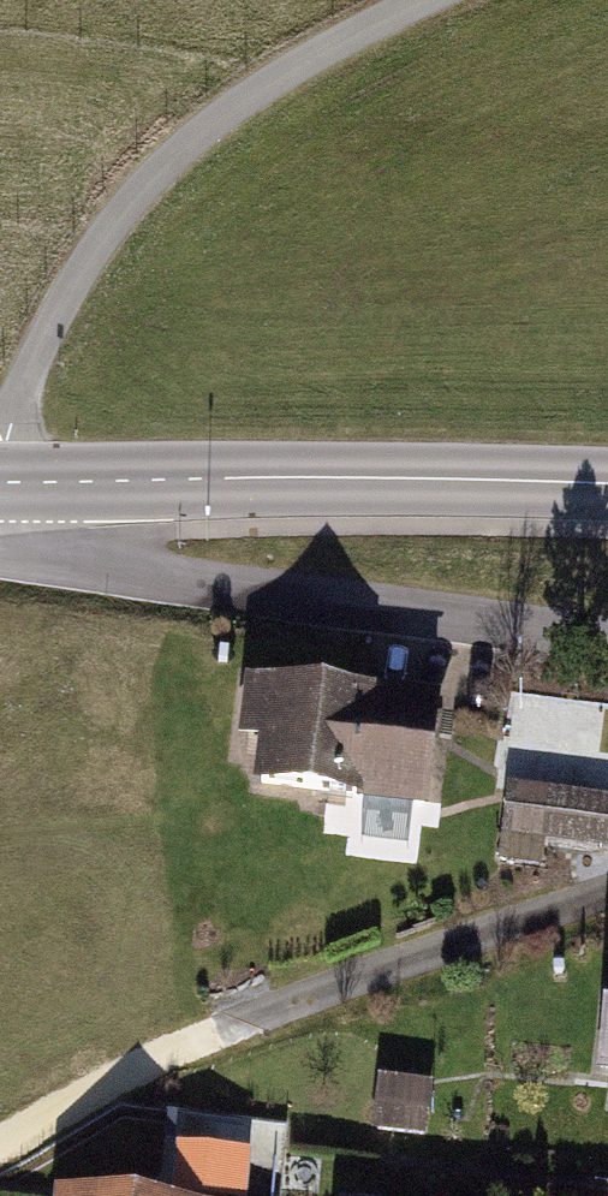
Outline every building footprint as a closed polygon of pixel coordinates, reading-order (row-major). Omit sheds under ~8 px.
[(270,741),(264,784),(443,807),(458,691),(253,664),(244,738),(270,741)] [(511,781),(503,834),(607,851),(607,796),(511,781)] [(439,1085),(379,1077),(373,1132),(432,1139),(439,1085)]
